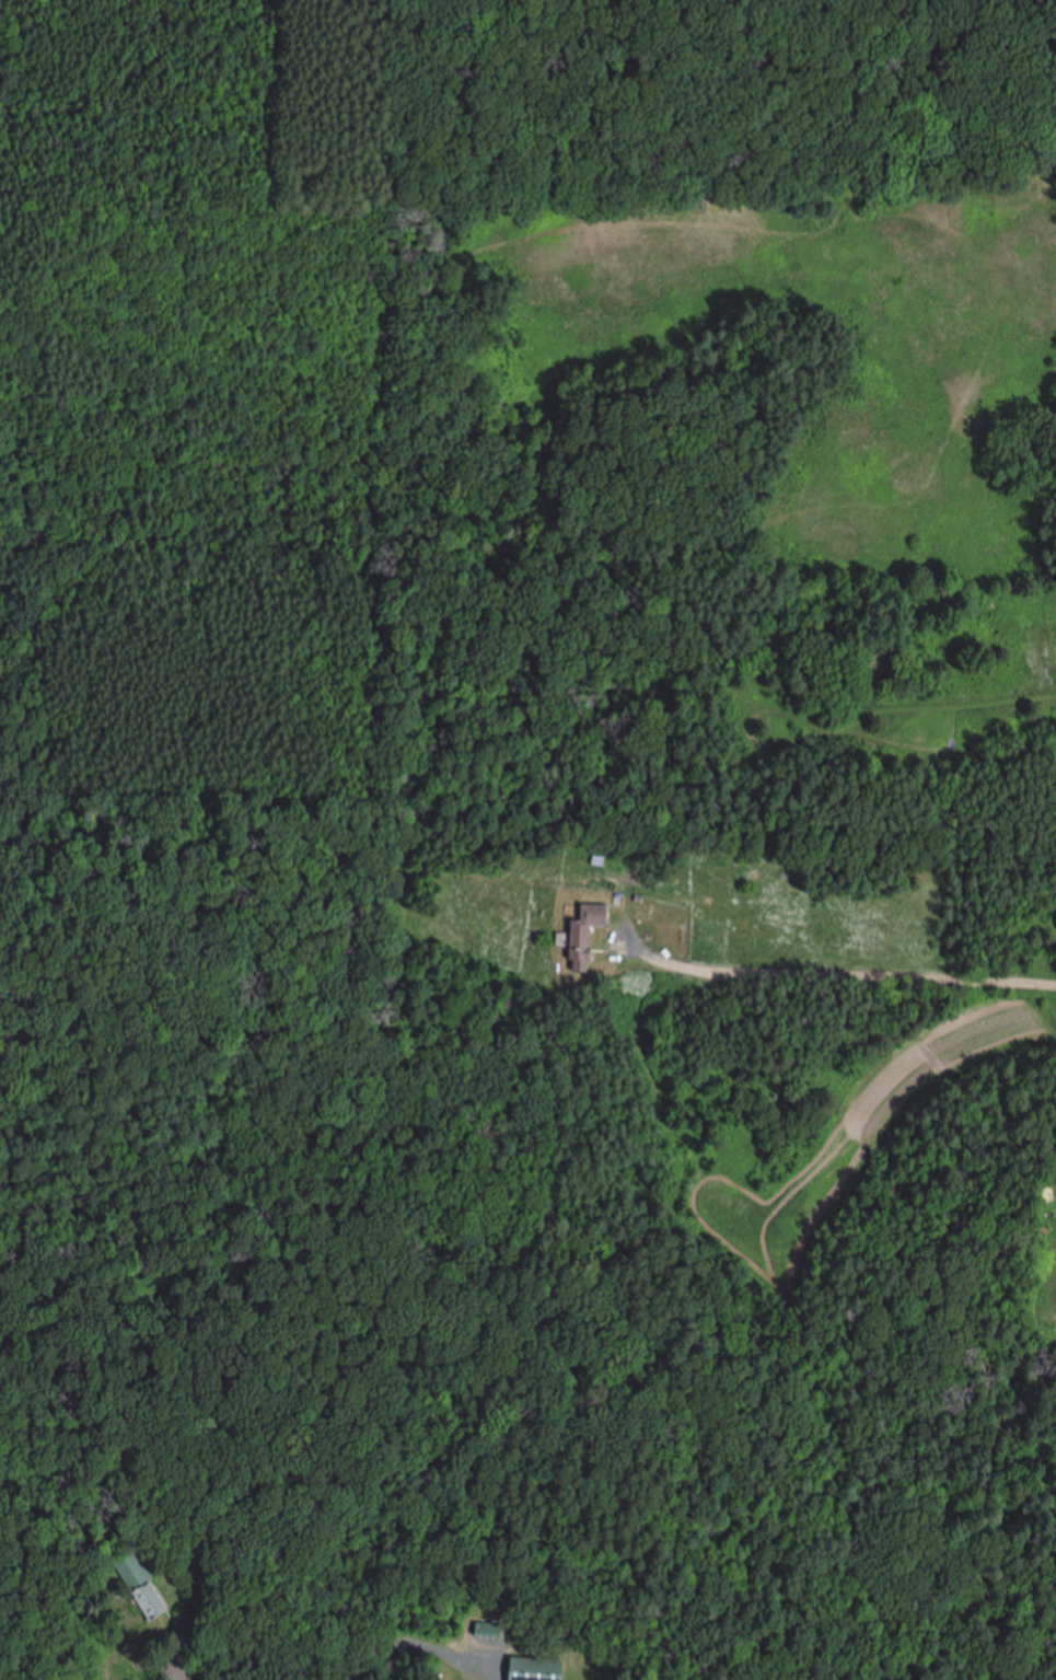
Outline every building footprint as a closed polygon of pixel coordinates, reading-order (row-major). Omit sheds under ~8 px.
[(566,922),(565,974),(586,974),(587,928),(608,928),(609,906),(577,906),(577,922),(566,922)] [(111,1563),(144,1622),(164,1610),(132,1551),(111,1563)] [(504,1660),(503,1679),(560,1679),(561,1662),(504,1660)]
